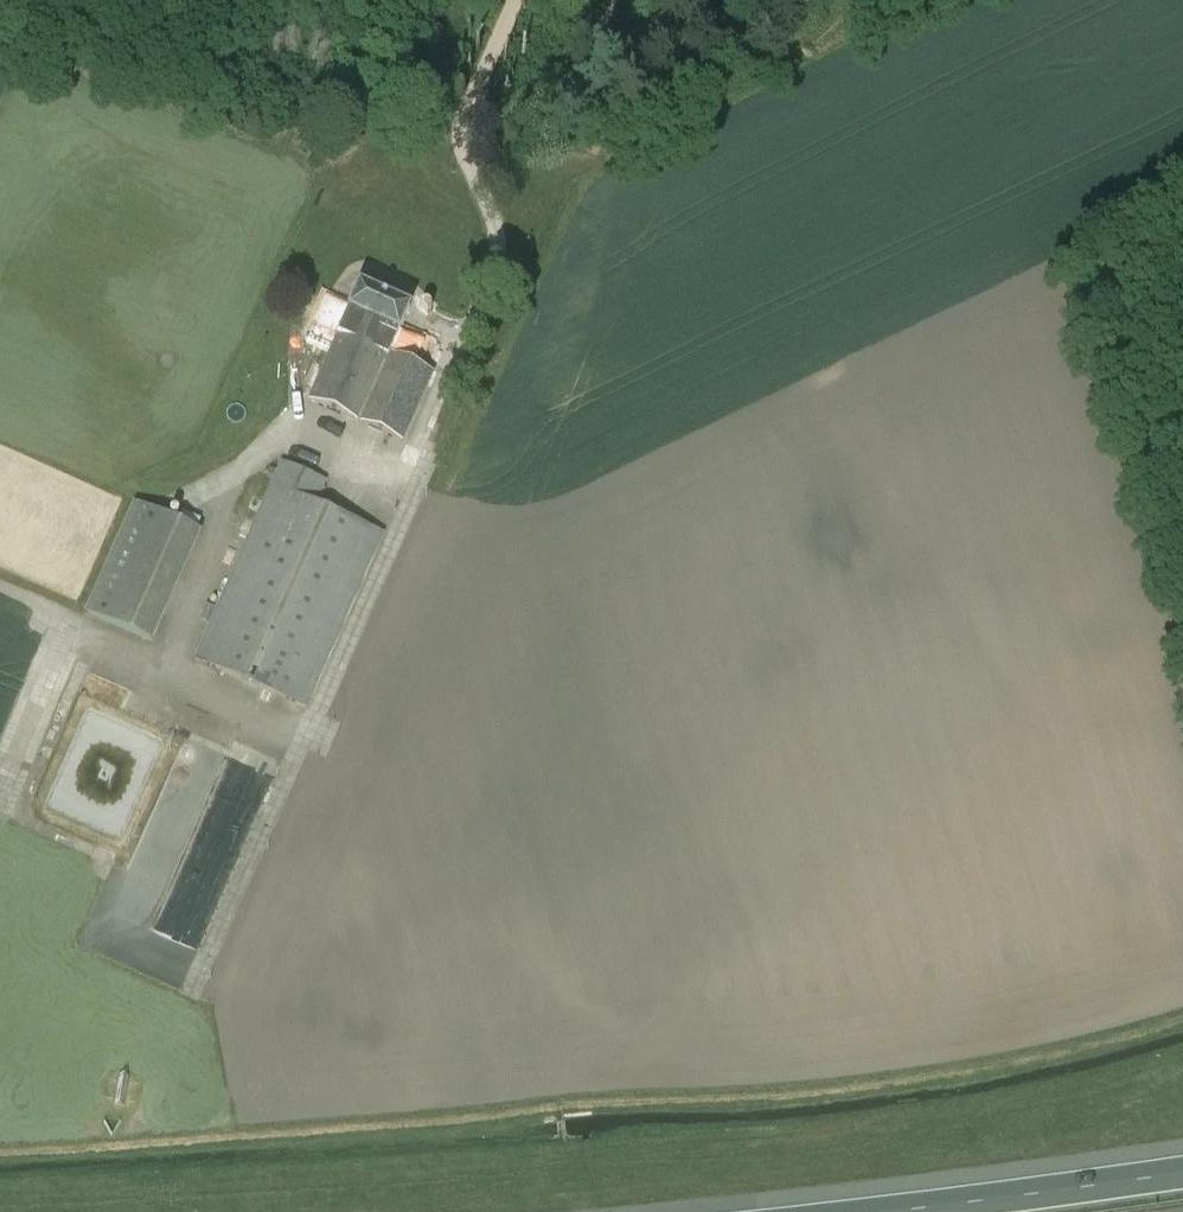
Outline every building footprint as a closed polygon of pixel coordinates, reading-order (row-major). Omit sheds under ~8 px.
[(313,325),(336,335),(307,402),(403,444),(434,374),(414,364),(422,343),(399,333),(409,309),(359,287),(349,310),(325,299),(313,325)] [(384,533),(317,504),(326,481),(281,461),(194,660),(307,710),(384,533)] [(134,505),(86,613),(151,642),(199,533),(134,505)] [(121,918),(197,941),(199,934),(186,930),(189,922),(142,908),(150,880),(134,875),(121,918)]
